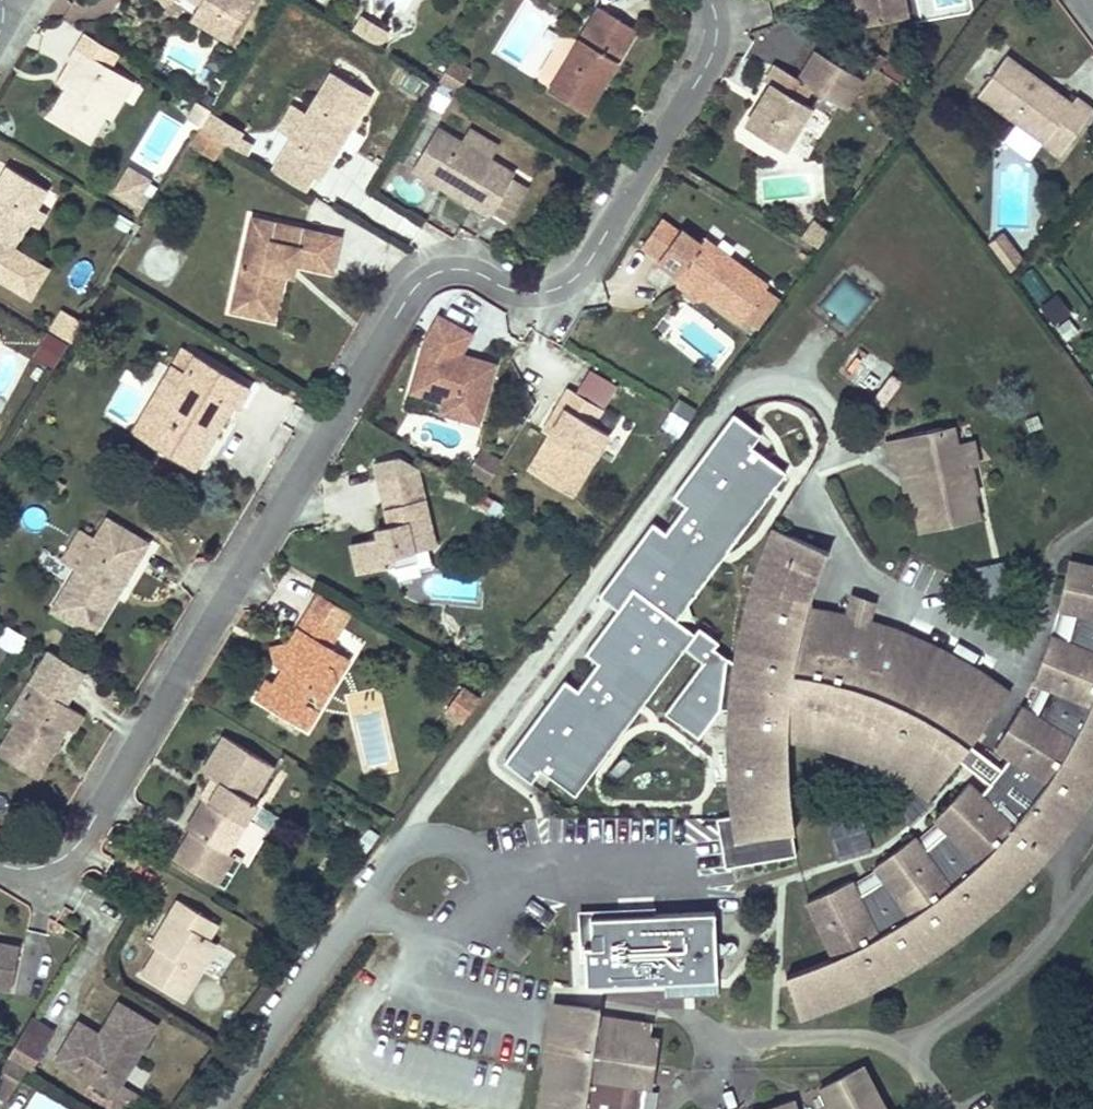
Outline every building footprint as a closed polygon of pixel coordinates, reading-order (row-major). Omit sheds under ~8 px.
[(200,1),(191,18),(229,40),(253,0),(198,0),(200,1)] [(904,0),(855,0),(855,2),(861,27),(908,17),(904,0)] [(603,84),(624,50),(609,41),(621,20),(599,7),(578,41),(569,57),(554,48),(538,74),(539,80),(550,86),(549,89),(586,112),(598,93),(593,90),(598,82),(603,84)] [(382,29),(363,17),(355,30),(375,41),(382,29)] [(624,50),(636,29),(621,20),(609,41),(624,50)] [(382,45),(389,33),(382,29),(375,41),(382,45)] [(569,57),(578,41),(567,34),(561,35),(554,48),(569,57)] [(105,116),(128,78),(77,47),(55,82),(66,88),(48,118),(89,142),(105,116)] [(878,70),(884,60),(869,50),(863,60),(878,70)] [(811,107),(802,102),(811,88),(845,108),(862,79),(816,51),(799,79),(774,64),(765,80),(770,84),(746,125),(785,149),(811,107)] [(1007,54),(978,93),(1061,153),(1092,109),(1092,108),(1076,96),(1071,102),(1007,54)] [(472,69),(453,58),(451,62),(469,73),(472,69)] [(458,91),(469,73),(451,62),(440,80),(458,91)] [(400,65),(390,80),(418,98),(427,83),(400,65)] [(319,179),(370,95),(363,91),(332,72),(307,113),(293,136),(272,171),(304,189),(312,174),(319,179)] [(111,120),(134,82),(128,78),(105,116),(111,120)] [(598,93),(603,84),(598,82),(593,90),(598,93)] [(202,126),(211,110),(198,103),(188,119),(200,126),(202,126)] [(293,136),(307,113),(293,104),(279,128),(293,136)] [(240,131),(210,113),(202,127),(232,145),(237,137),(240,131)] [(515,174),(488,158),(463,143),(437,127),(412,169),(489,215),(491,211),(512,178),(515,174)] [(224,142),(200,128),(190,144),(214,158),(224,142)] [(488,158),(496,145),(471,130),(463,143),(488,158)] [(246,154),(251,145),(237,137),(232,145),(246,154)] [(111,192),(136,205),(151,175),(126,163),(111,192)] [(47,189),(8,165),(0,179),(0,274),(4,276),(2,279),(30,296),(47,268),(12,247),(28,221),(31,215),(37,207),(47,189)] [(506,220),(526,186),(512,178),(491,211),(506,220)] [(38,226),(46,212),(37,207),(31,215),(28,221),(38,226)] [(273,319),(283,274),(286,264),(295,266),(296,263),(332,271),(340,236),(252,217),(234,297),(256,301),(253,315),(273,319)] [(799,238),(816,248),(828,228),(811,218),(799,238)] [(767,284),(703,237),(699,243),(681,229),(679,231),(661,219),(642,245),(659,258),(658,260),(677,274),(680,271),(710,294),(707,297),(741,321),(743,318),(767,284)] [(1022,258),(1002,233),(989,242),(1011,271),(1022,258)] [(293,276),(295,266),(286,264),(283,274),(293,276)] [(1019,280),(1038,302),(1051,292),(1031,269),(1019,280)] [(710,294),(680,271),(677,274),(679,284),(698,298),(707,297),(710,294)] [(756,328),(779,297),(765,287),(743,318),(756,328)] [(1053,326),(1071,311),(1056,292),(1038,307),(1053,326)] [(253,315),(256,301),(234,297),(231,310),(253,315)] [(471,319),(472,299),(451,298),(450,318),(471,319)] [(70,342),(81,323),(63,312),(52,330),(70,342)] [(48,333),(35,355),(54,366),(67,345),(48,333)] [(478,422),(496,363),(474,357),(473,363),(462,359),(461,353),(446,349),(448,343),(425,336),(414,376),(425,396),(443,401),(441,412),(478,422)] [(220,423),(231,404),(236,407),(249,387),(185,348),(172,369),(184,376),(146,439),(193,468),(215,431),(210,428),(215,420),(220,423)] [(473,363),(474,357),(461,353),(462,359),(473,363)] [(146,439),(184,376),(172,369),(134,432),(146,439)] [(425,396),(414,376),(410,391),(425,396)] [(571,495),(609,433),(592,423),(602,407),(570,388),(560,405),(565,408),(550,434),(528,469),(571,495)] [(672,397),(660,428),(682,436),(693,406),(672,397)] [(550,434),(565,408),(560,405),(544,430),(550,434)] [(564,682),(501,764),(529,786),(536,772),(576,799),(680,651),(699,667),(665,716),(695,742),(720,709),(731,712),(733,670),(712,657),(720,645),(699,627),(693,636),(677,624),(786,474),(752,451),(762,439),(730,415),(671,497),(679,513),(665,532),(653,524),(597,598),(616,613),(587,659),(596,665),(577,690),(564,682)] [(215,431),(220,423),(215,420),(210,428),(215,431)] [(972,465),(971,464),(963,466),(957,443),(953,426),(886,441),(890,459),(897,458),(908,455),(915,486),(910,487),(919,529),(979,516),(974,492),(977,490),(972,465)] [(979,463),(973,439),(957,443),(963,466),(971,464),(972,465),(979,463)] [(487,484),(501,460),(482,449),(468,472),(487,484)] [(908,455),(897,458),(904,489),(910,487),(915,486),(908,455)] [(434,545),(417,469),(379,478),(389,524),(383,535),(378,536),(351,542),(358,571),(392,564),(397,554),(414,550),(434,545)] [(107,593),(128,558),(136,563),(149,543),(107,517),(95,537),(76,569),(52,610),(94,634),(116,598),(107,593)] [(383,535),(389,524),(376,528),(378,536),(383,535)] [(1009,691),(955,656),(868,619),(847,615),(807,606),(828,550),(773,527),(745,610),(733,670),(731,712),(728,772),(732,815),(754,812),(758,837),(795,830),(787,737),(868,761),(929,796),(958,758),(990,782),(980,794),(968,782),(934,818),(947,829),(924,849),(914,835),(874,865),(884,878),(858,895),(851,879),(807,900),(834,957),(786,975),(800,1017),(887,981),(957,936),(1014,889),(1054,845),(1092,792),(1092,565),(1069,561),(1058,609),(1075,612),(1067,641),(1051,635),(1033,680),(1050,686),(1036,714),(1020,705),(995,747),(1010,756),(1001,767),(969,743),(1009,691)] [(95,537),(81,529),(62,561),(76,569),(95,537)] [(415,558),(414,550),(397,554),(392,564),(415,558)] [(116,598),(136,563),(128,558),(107,593),(116,598)] [(868,619),(873,601),(852,594),(847,615),(868,619)] [(307,734),(350,663),(330,651),(339,636),(307,616),(288,648),(295,652),(282,673),(273,688),(266,683),(254,703),(307,734)] [(26,636),(4,624),(0,631),(0,645),(16,654),(26,636)] [(282,673),(295,652),(288,648),(272,652),(275,669),(282,673)] [(15,723),(37,686),(30,682),(8,719),(15,723)] [(67,727),(73,730),(83,714),(37,686),(15,723),(0,748),(0,754),(37,776),(67,727)] [(462,721),(479,698),(462,686),(445,709),(462,721)] [(227,852),(257,802),(252,799),(273,765),(223,735),(202,770),(211,776),(215,778),(209,790),(214,792),(209,801),(204,798),(186,828),(190,831),(174,858),(205,877),(222,850),(227,852)] [(209,790),(215,778),(211,776),(200,795),(209,801),(214,792),(209,790)] [(758,837),(754,812),(732,815),(735,840),(758,837)] [(216,884),(233,855),(227,852),(222,850),(205,877),(216,884)] [(183,998),(216,942),(208,938),(217,923),(178,899),(168,915),(175,919),(157,948),(142,974),(183,998)] [(157,948),(175,919),(168,915),(151,945),(157,948)] [(711,920),(587,925),(581,993),(712,987),(711,920)] [(19,947),(0,943),(0,986),(11,988),(19,947)] [(113,1093),(155,1024),(118,1002),(99,1034),(95,1041),(85,1035),(90,1028),(79,1022),(56,1059),(75,1070),(80,1061),(99,1072),(94,1081),(113,1093)] [(645,1086),(650,1086),(657,1037),(597,1029),(600,1009),(553,1002),(538,1108),(641,1108),(645,1086)] [(31,1069),(54,1031),(30,1017),(8,1054),(26,1066),(31,1069)] [(95,1041),(99,1034),(90,1028),(85,1035),(95,1041)] [(8,1054),(0,1067),(0,1095),(6,1099),(7,1099),(26,1066),(8,1054)] [(94,1081),(99,1072),(80,1061),(75,1070),(94,1081)] [(863,1065),(819,1088),(830,1108),(887,1108),(863,1065)] [(794,1099),(764,1108),(797,1108),(794,1099)]
